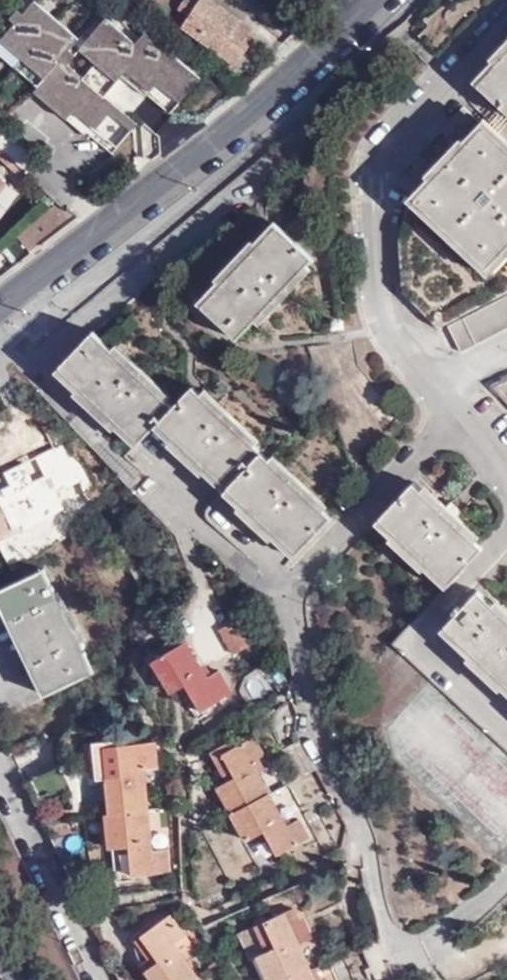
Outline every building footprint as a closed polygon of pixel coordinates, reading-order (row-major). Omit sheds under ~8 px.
[(139,7),(160,15),(180,34),(183,29),(238,67),(251,50),(245,45),(249,40),(253,35),(208,0),(204,0),(197,9),(181,0),(143,0),(139,7)] [(123,89),(139,64),(96,36),(80,60),(123,89)] [(255,44),(249,40),(245,45),(251,50),(255,44)] [(487,84),(506,103),(506,63),(487,84)] [(472,105),(402,178),(496,267),(506,256),(506,138),(472,105)] [(0,145),(0,156),(29,185),(35,179),(0,145)] [(0,179),(0,201),(11,188),(0,179)] [(20,238),(33,253),(79,217),(69,215),(60,205),(20,238)] [(312,260),(277,226),(236,268),(201,303),(236,337),(312,260)] [(13,245),(24,260),(33,253),(20,238),(13,245)] [(457,320),(470,345),(506,326),(506,295),(457,320)] [(262,524),(293,554),(327,519),(191,386),(170,408),(92,331),(58,366),(98,405),(136,442),(156,421),(191,455),(262,524)] [(15,505),(39,494),(23,461),(5,471),(11,485),(0,490),(0,535),(23,524),(15,505)] [(456,578),(491,542),(455,508),(420,475),(386,510),(456,578)] [(69,486),(71,489),(87,509),(95,499),(80,478),(69,486)] [(87,509),(71,489),(59,498),(75,520),(87,509)] [(13,610),(48,595),(54,592),(44,571),(0,590),(0,601),(5,613),(13,610)] [(484,584),(450,620),(493,661),(506,674),(506,605),(484,584)] [(48,595),(13,610),(39,669),(75,654),(48,595)] [(248,646),(234,620),(217,629),(230,655),(248,646)] [(218,671),(204,679),(183,642),(152,661),(169,692),(184,685),(199,711),(231,693),(218,671)] [(75,654),(39,669),(33,672),(43,695),(91,674),(81,651),(75,654)] [(261,699),(273,683),(256,670),(244,687),(261,699)] [(284,826),(256,775),(249,762),(256,758),(262,755),(251,737),(234,747),(222,753),(234,777),(227,780),(217,785),(247,839),(263,830),(276,854),(308,838),(297,819),(284,826)] [(110,812),(146,808),(142,768),(156,767),(154,740),(104,745),(110,812)] [(212,752),(227,780),(234,777),(222,753),(234,747),(231,741),(212,752)] [(249,762),(256,775),(263,772),(256,758),(249,762)] [(287,786),(273,791),(280,810),(294,805),(287,786)] [(133,874),(171,870),(168,847),(149,849),(146,808),(110,812),(106,812),(110,846),(112,846),(115,881),(133,879),(133,874)] [(298,945),(309,939),(303,924),(299,926),(292,908),(257,923),(269,951),(259,956),(270,979),(314,979),(298,945)] [(157,979),(200,979),(173,941),(185,933),(170,912),(142,932),(159,958),(147,967),(157,979)] [(97,929),(104,945),(132,932),(124,915),(97,929)] [(8,979),(45,979),(0,920),(0,969),(8,979)] [(269,951),(257,923),(240,930),(252,959),(259,956),(269,951)] [(229,965),(221,955),(208,965),(215,974),(229,965)]
